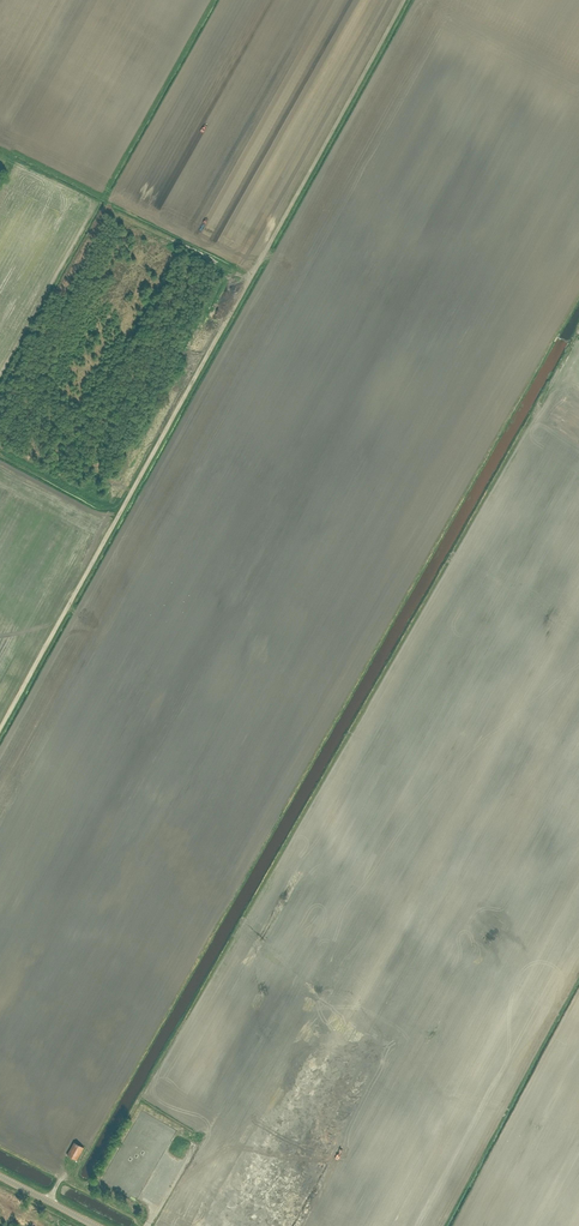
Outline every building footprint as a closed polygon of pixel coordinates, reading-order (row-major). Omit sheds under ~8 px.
[(77,1160),(84,1148),(74,1142),(67,1155),(77,1160)]
